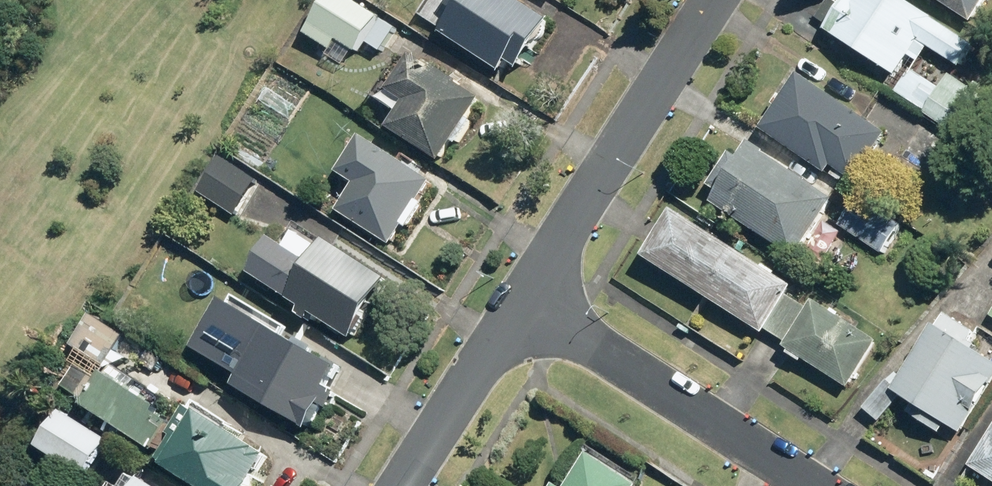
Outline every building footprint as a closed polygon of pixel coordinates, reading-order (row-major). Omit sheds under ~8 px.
[(516,0),(459,0),(453,11),(460,15),(445,38),(508,77),(514,68),(523,74),(555,24),(516,0)] [(916,71),(931,47),(961,66),(976,43),(910,0),(847,0),(842,7),(832,0),(829,0),(817,18),(830,27),(829,29),(899,75),(906,80),(898,93),(928,113),(927,115),(959,135),(984,96),(952,76),(943,89),(916,71)] [(975,23),(990,0),(939,0),(975,23)] [(353,30),(386,51),(400,29),(366,9),(353,30)] [(484,100),(416,57),(387,103),(403,113),(391,132),(443,165),(455,146),(459,148),(476,120),(473,118),(484,100)] [(889,134),(802,75),(764,130),(843,184),(848,177),(855,183),(889,134)] [(438,185),(366,140),(342,178),(356,187),(339,213),(397,250),(409,230),(413,232),(430,205),(427,203),(438,185)] [(715,204),(798,259),(837,201),(753,146),(745,158),(735,151),(711,187),(721,194),(715,204)] [(201,195),(236,218),(261,181),(226,158),(201,195)] [(841,225),(883,252),(900,226),(858,199),(841,225)] [(811,308),(793,297),(799,288),(677,211),(647,258),(769,335),(770,333),(789,345),(787,350),(791,352),(790,355),(805,364),(806,362),(851,390),(882,342),(816,300),(811,308)] [(337,245),(334,249),(322,241),(294,282),(305,289),(297,302),(292,299),(289,304),(303,313),(301,316),(315,326),(319,319),(356,343),(395,284),(337,245)] [(324,352),(231,295),(187,365),(260,410),(263,406),(278,415),(280,412),(315,433),(328,412),(333,415),(348,391),(338,385),(346,372),(322,356),(324,352)] [(942,328),(939,326),(898,387),(888,380),(867,411),(884,423),(903,395),(918,405),(911,414),(942,435),(950,425),(956,429),(963,433),(991,390),(991,360),(977,350),(980,346),(973,341),(978,334),(951,315),(942,328)] [(108,369),(128,339),(96,319),(77,348),(108,369)] [(63,395),(162,456),(179,429),(164,420),(174,404),(119,370),(110,384),(81,366),(63,395)] [(193,485),(255,485),(272,459),(229,432),(233,426),(198,404),(161,462),(170,468),(168,470),(193,485)] [(72,417),(48,453),(91,482),(115,446),(72,417)] [(991,479),(991,435),(972,466),(991,479)] [(558,485),(644,485),(647,481),(586,442),(558,485)]
